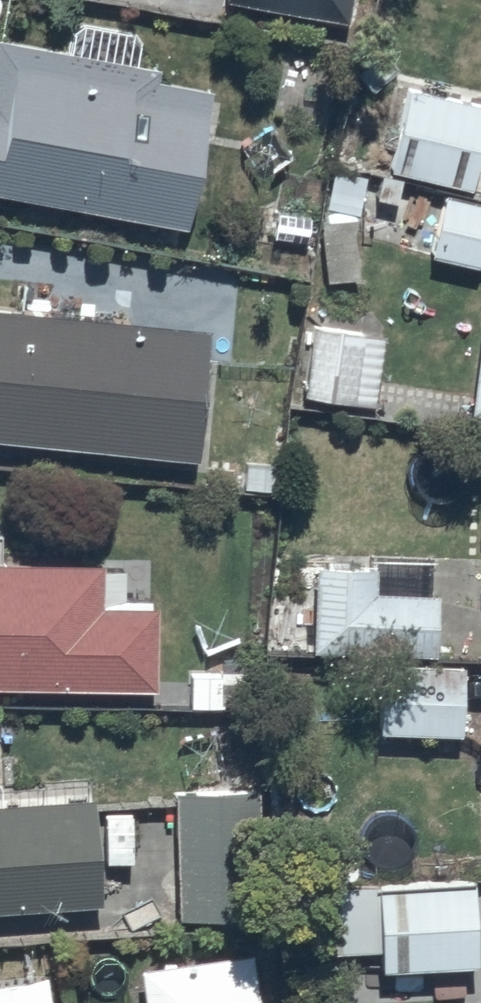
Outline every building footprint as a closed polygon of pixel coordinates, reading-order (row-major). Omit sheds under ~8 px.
[(184,217),(211,79),(156,68),(158,56),(0,25),(0,180),(184,217)] [(388,155),(471,176),(480,136),(480,94),(408,76),(388,155)] [(363,161),(332,153),(321,201),(327,266),(358,264),(353,203),(363,161)] [(480,249),(480,193),(444,185),(431,245),(478,255),(479,249),(480,249)] [(194,445),(208,316),(0,294),(0,424),(194,445)] [(314,309),(303,378),(372,390),(384,322),(314,309)] [(152,673),(153,592),(101,591),(102,551),(0,549),(0,669),(152,673)] [(436,553),(313,549),(311,636),(434,640),(436,553)] [(379,649),(378,719),(461,724),(465,651),(379,649)] [(271,664),(188,664),(188,698),(271,698),(271,664)] [(170,780),(175,905),(263,901),(258,776),(170,780)] [(95,888),(88,784),(0,790),(0,894),(95,888)] [(311,938),(382,938),(382,957),(470,957),(470,877),(382,877),(382,883),(311,883),(311,938)] [(139,955),(146,1002),(258,1002),(249,942),(139,955)] [(46,959),(0,964),(0,1002),(50,1002),(46,959)]
